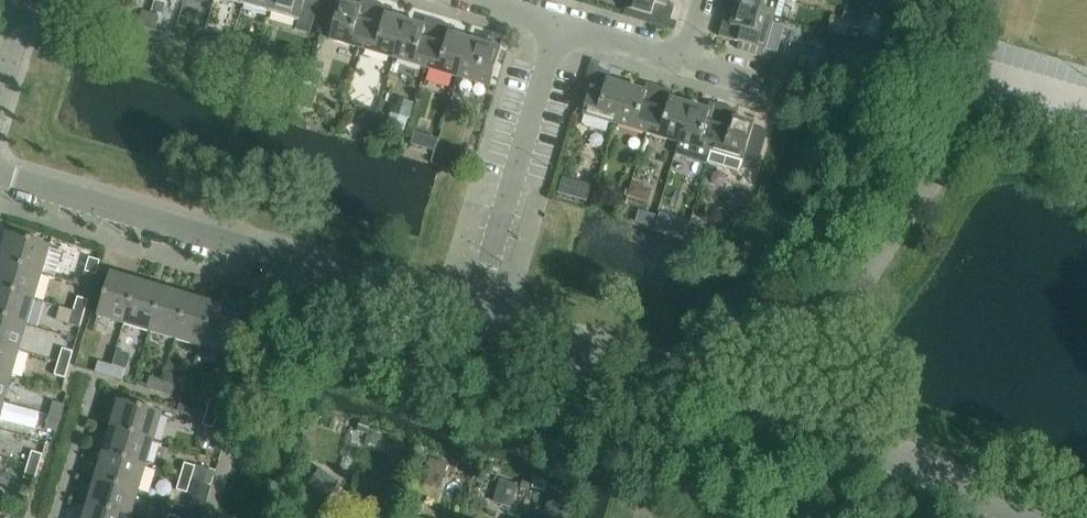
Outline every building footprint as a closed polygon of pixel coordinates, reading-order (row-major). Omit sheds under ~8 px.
[(71,7),(84,11),(87,0),(73,0),(71,7)] [(84,11),(92,14),(96,0),(87,0),(84,11)] [(100,0),(96,0),(92,14),(101,16),(105,1),(100,0)] [(244,6),(271,14),(275,0),(245,0),(244,6)] [(271,14),(299,23),(306,0),(275,0),(271,14)] [(625,10),(670,23),(675,9),(667,6),(669,0),(628,0),(625,10)] [(737,8),(774,19),(779,0),(739,0),(737,8)] [(330,40),(362,50),(376,5),(362,1),(360,9),(341,3),(330,40)] [(389,9),(376,5),(362,50),(394,59),(405,22),(387,17),(389,9)] [(772,24),(774,19),(737,8),(731,26),(723,23),(719,38),(764,51),(777,54),(785,28),(772,24)] [(143,13),(138,27),(147,30),(151,15),(143,13)] [(160,18),(151,15),(147,30),(155,32),(160,18)] [(423,28),(405,22),(394,59),(426,69),(439,24),(426,20),(423,28)] [(453,28),(439,24),(426,69),(457,78),(468,41),(450,36),(453,28)] [(198,29),(193,44),(202,46),(207,32),(198,29)] [(215,34),(207,32),(202,46),(210,49),(215,34)] [(486,46),(469,41),(468,41),(457,78),(490,88),(503,43),(489,38),(486,46)] [(253,45),(248,60),(256,62),(261,48),(253,45)] [(270,50),(261,48),(256,62),(265,65),(270,50)] [(583,115),(616,125),(627,88),(609,83),(611,75),(596,70),(583,115)] [(645,93),(627,88),(616,125),(647,134),(661,89),(647,85),(645,93)] [(674,93),(661,89),(647,134),(679,144),(690,107),(672,101),(674,93)] [(304,92),(300,107),(312,111),(316,96),(304,92)] [(708,112),(690,107),(679,144),(711,153),(724,108),(710,104),(708,112)] [(738,112),(724,108),(711,153),(744,163),(755,126),(735,120),(738,112)] [(392,114),(388,127),(404,132),(408,119),(392,114)] [(466,152),(462,165),(473,169),(477,155),(466,152)] [(638,215),(635,225),(651,230),(654,220),(638,215)] [(678,223),(674,236),(685,239),(688,226),(678,223)] [(0,261),(0,262),(43,275),(51,248),(8,235),(0,261)] [(97,277),(100,263),(90,260),(86,274),(97,277)] [(35,301),(43,275),(0,262),(0,290),(35,301)] [(86,274),(82,286),(93,288),(97,277),(86,274)] [(97,318),(125,326),(138,283),(110,275),(97,318)] [(164,291),(138,283),(125,326),(151,334),(164,291)] [(28,326),(35,301),(0,290),(0,318),(28,326)] [(189,298),(164,291),(151,334),(176,342),(189,298)] [(216,306),(189,298),(176,342),(203,350),(216,306)] [(78,299),(74,312),(85,315),(89,302),(78,299)] [(241,314),(216,306),(203,350),(229,357),(241,314)] [(85,315),(74,312),(70,326),(81,329),(85,315)] [(20,352),(28,326),(0,318),(0,346),(20,352)] [(13,378),(20,352),(0,346),(0,374),(13,378)] [(63,350),(59,363),(70,366),(74,354),(63,350)] [(117,352),(113,367),(125,371),(130,356),(117,352)] [(70,366),(59,363),(55,377),(66,380),(70,366)] [(99,363),(96,374),(109,378),(113,367),(99,363)] [(125,371),(113,367),(109,378),(122,382),(125,371)] [(5,404),(13,378),(0,374),(0,402),(5,404)] [(147,389),(161,393),(164,382),(150,379),(147,389)] [(177,386),(164,382),(161,393),(174,397),(177,386)] [(211,400),(207,412),(218,415),(222,403),(211,400)] [(119,403),(111,428),(154,441),(162,415),(119,403)] [(54,404),(50,417),(61,420),(65,407),(54,404)] [(214,429),(218,415),(207,412),(203,427),(214,430),(214,429)] [(231,419),(218,415),(214,429),(227,433),(231,419)] [(61,420),(50,417),(46,430),(57,434),(61,420)] [(111,428),(103,455),(147,468),(154,441),(111,428)] [(393,449),(383,481),(401,486),(410,454),(393,449)] [(32,453),(28,467),(39,470),(43,457),(32,453)] [(103,455),(95,481),(139,494),(147,468),(103,455)] [(442,487),(448,466),(430,460),(424,482),(442,487)] [(185,465),(181,478),(192,481),(196,468),(185,465)] [(35,483),(39,470),(28,467),(25,480),(35,483)] [(329,498),(339,483),(321,470),(311,486),(329,498)] [(192,481),(181,478),(177,492),(188,495),(192,481)] [(88,507),(126,517),(132,517),(139,494),(95,481),(88,507)] [(512,508),(518,487),(502,482),(495,503),(512,508)] [(570,503),(553,497),(550,507),(547,517),(565,517),(570,503)] [(84,517),(126,517),(88,507),(84,517)]
